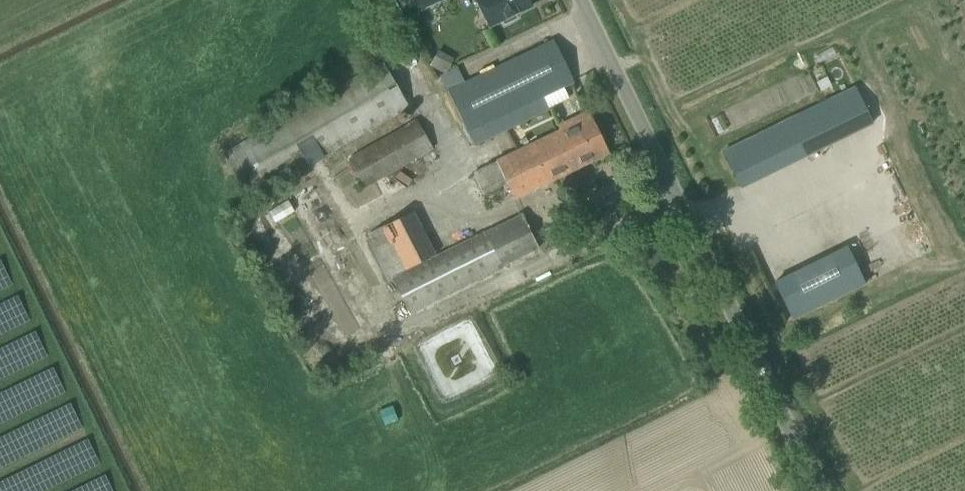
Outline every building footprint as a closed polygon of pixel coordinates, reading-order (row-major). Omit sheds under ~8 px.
[(420,10),(441,0),(415,0),(420,10)] [(489,27),(502,20),(504,24),(517,18),(515,14),(531,7),(528,0),(476,0),(489,27)] [(440,75),(474,146),(548,110),(542,98),(573,83),(553,40),(465,83),(457,67),(440,75)] [(245,200),(409,107),(383,61),(219,153),(245,200)] [(873,123),(855,87),(723,151),(741,187),(873,123)] [(560,131),(569,151),(574,149),(581,166),(607,153),(589,117),(571,125),(560,131)] [(365,188),(433,149),(416,120),(348,158),(365,188)] [(560,131),(497,162),(515,199),(581,166),(574,149),(569,151),(560,131)] [(288,202),(268,213),(273,223),(293,212),(288,202)] [(391,275),(434,253),(413,211),(370,233),(391,275)] [(538,247),(520,214),(393,282),(410,315),(538,247)] [(846,246),(774,282),(793,319),(865,283),(846,246)] [(383,317),(373,339),(380,342),(390,321),(383,317)]
